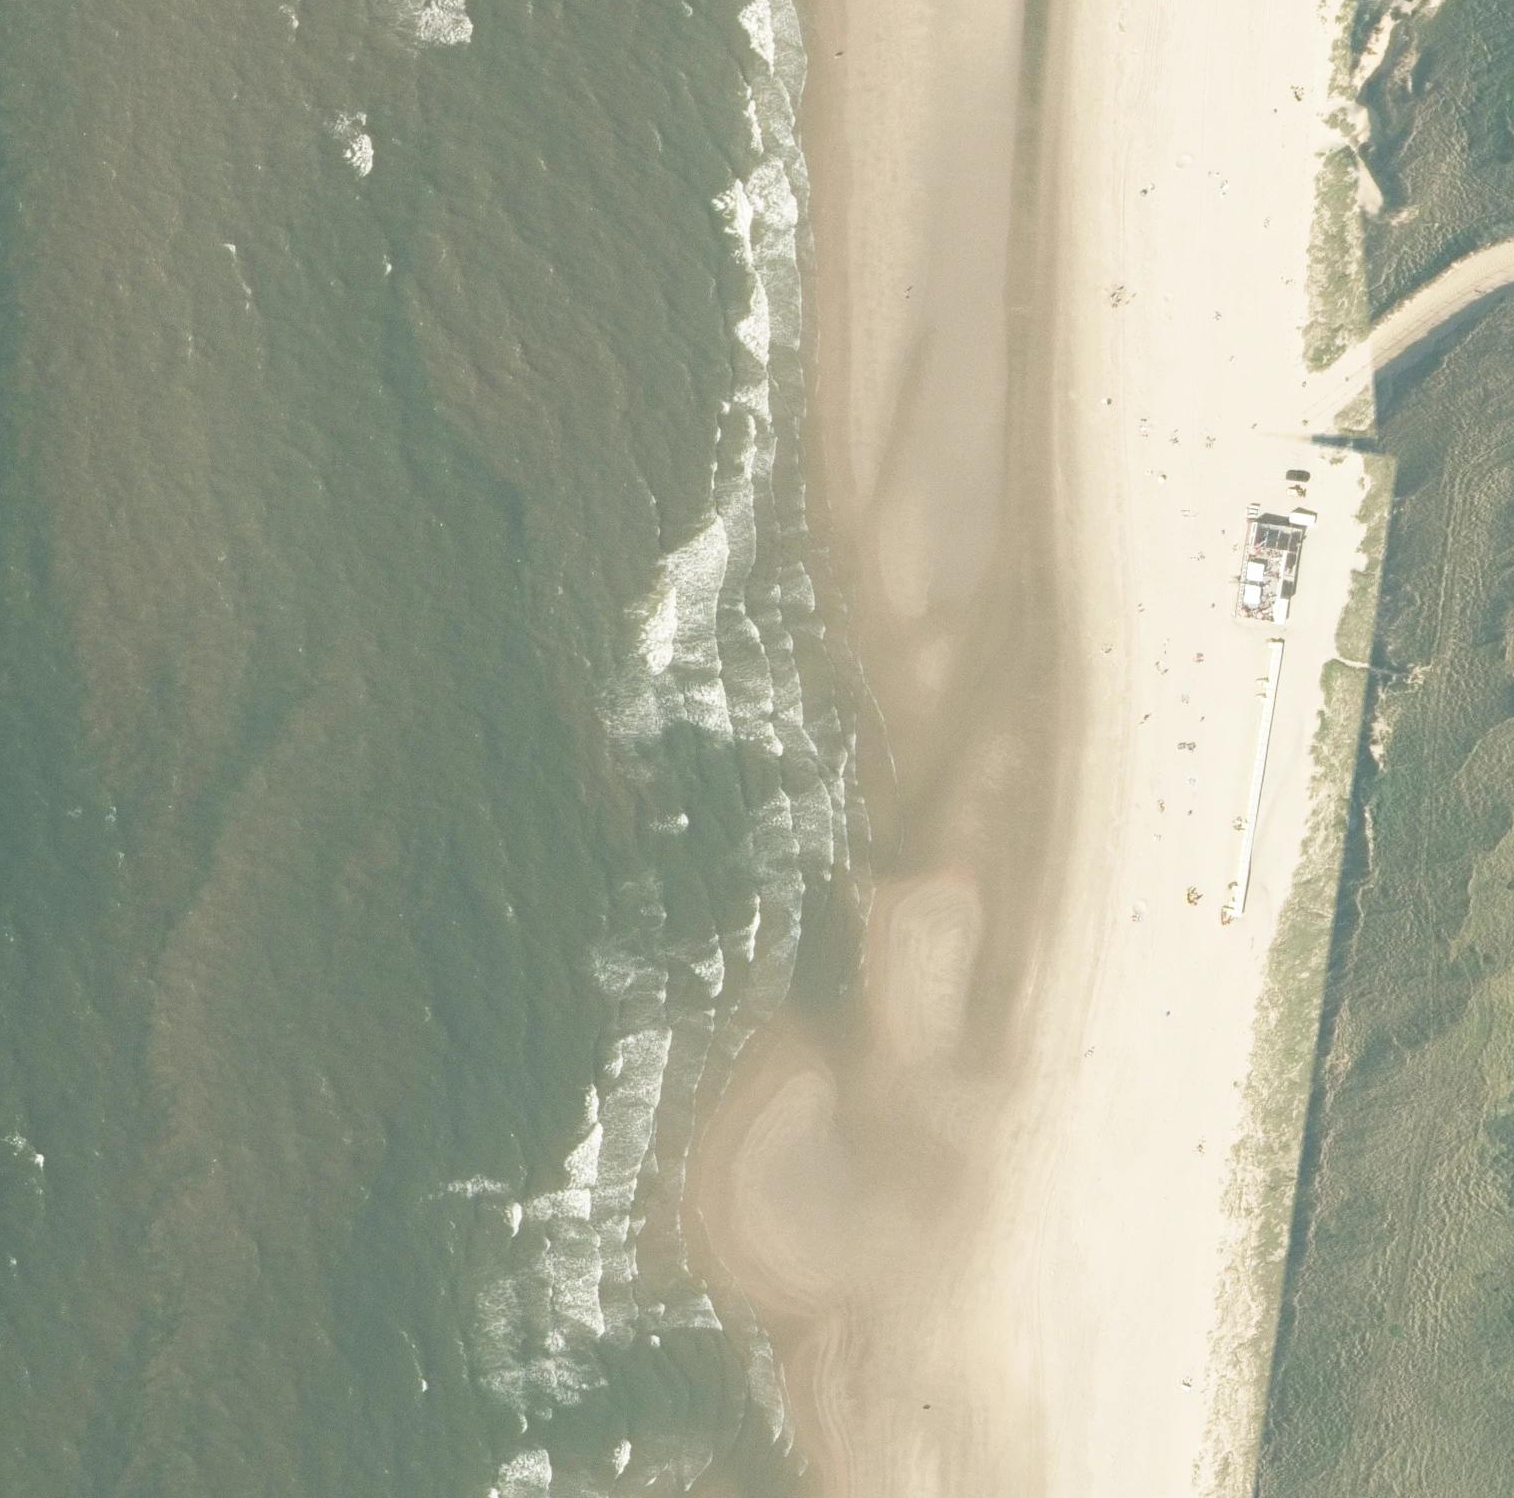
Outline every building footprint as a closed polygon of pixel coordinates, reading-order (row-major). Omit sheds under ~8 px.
[(1270,597),(1282,599),(1293,529),(1244,521),(1241,545),(1278,551),(1270,597)]
